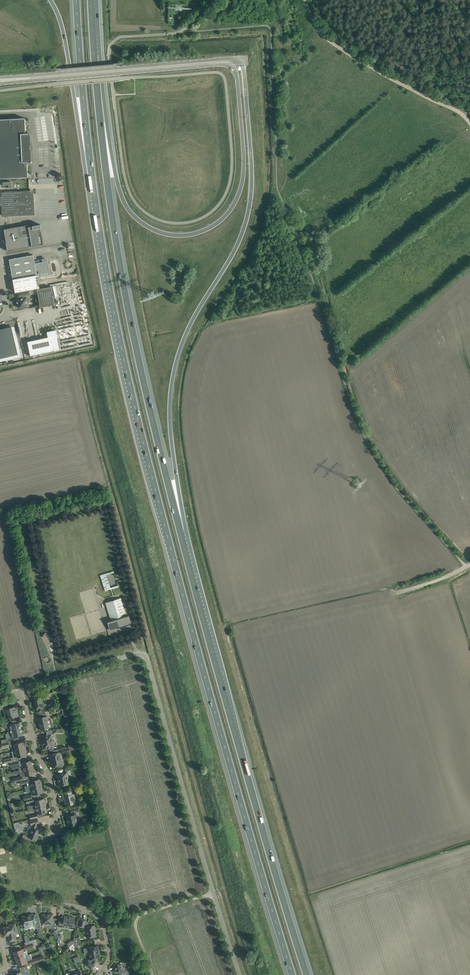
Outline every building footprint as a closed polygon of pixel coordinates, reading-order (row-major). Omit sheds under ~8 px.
[(0,119),(0,178),(28,177),(27,162),(31,163),(31,150),(30,150),(30,145),(31,145),(28,133),(26,134),(25,118),(0,119)] [(1,206),(2,212),(6,216),(30,215),(34,211),(33,194),(29,190),(5,192),(1,196),(0,196),(0,206),(1,206)] [(7,239),(5,240),(7,251),(43,244),(40,231),(39,232),(39,228),(41,228),(40,224),(31,226),(30,224),(5,229),(7,239)] [(10,265),(13,280),(15,292),(40,288),(37,275),(36,271),(39,271),(40,274),(42,273),(49,272),(47,263),(47,262),(48,261),(47,258),(42,259),(42,262),(35,263),(33,255),(14,258),(9,259),(10,265)] [(80,292),(78,282),(67,283),(62,282),(61,286),(58,285),(54,286),(56,296),(56,293),(63,292),(64,288),(65,294),(67,294),(67,293),(67,290),(68,287),(72,286),(72,289),(75,288),(74,294),(73,294),(77,295),(77,293),(80,292)] [(37,289),(40,307),(55,305),(51,287),(37,289)] [(30,291),(26,291),(21,292),(22,296),(23,296),(23,298),(16,299),(17,304),(18,304),(19,308),(23,307),(23,309),(28,308),(26,298),(26,296),(31,295),(30,291)] [(75,307),(63,308),(63,313),(69,313),(69,315),(75,315),(75,307)] [(0,330),(0,359),(18,354),(11,327),(0,330)] [(60,349),(56,331),(48,332),(49,337),(27,342),(31,359),(54,354),(54,351),(55,351),(55,350),(60,349)] [(101,574),(106,590),(118,587),(116,577),(113,578),(114,580),(110,581),(108,575),(114,573),(114,571),(101,574)] [(106,603),(111,621),(107,622),(109,629),(117,627),(118,628),(127,625),(127,624),(131,623),(129,615),(126,616),(121,598),(106,603)] [(35,703),(35,705),(36,709),(43,707),(42,701),(44,700),(44,701),(50,700),(49,693),(43,694),(43,696),(41,697),(40,696),(35,697),(35,696),(32,696),(34,703),(35,703)] [(70,706),(61,707),(62,711),(66,710),(67,711),(69,716),(72,715),(70,706)] [(18,716),(17,712),(16,712),(15,707),(8,708),(8,707),(3,708),(4,713),(5,719),(18,716)] [(39,725),(40,725),(41,730),(49,728),(47,720),(48,720),(48,716),(37,718),(38,722),(39,725)] [(7,732),(21,729),(20,725),(19,723),(16,724),(16,723),(12,724),(11,721),(6,722),(1,723),(2,727),(4,728),(8,727),(9,731),(7,732)] [(22,732),(21,729),(7,732),(7,733),(5,734),(6,739),(1,740),(2,743),(9,742),(10,742),(9,738),(19,736),(18,736),(22,735),(21,732),(22,732)] [(51,734),(47,735),(42,736),(44,741),(42,742),(44,750),(52,748),(51,743),(53,743),(54,742),(55,741),(55,739),(55,738),(53,738),(52,737),(51,734)] [(12,751),(26,748),(25,745),(24,746),(23,742),(10,745),(11,747),(14,746),(15,750),(12,751)] [(60,749),(61,752),(50,754),(51,758),(53,768),(62,766),(61,763),(64,762),(62,754),(66,753),(66,752),(70,751),(69,747),(60,749)] [(26,748),(12,751),(13,758),(26,755),(25,751),(26,751),(26,748)] [(19,768),(19,770),(33,767),(33,765),(32,765),(31,760),(22,762),(23,766),(22,767),(19,768)] [(33,767),(19,770),(20,773),(23,772),(24,772),(25,776),(34,774),(33,770),(34,769),(33,767)] [(57,774),(58,781),(59,786),(70,784),(67,772),(57,774)] [(24,786),(25,789),(42,786),(40,779),(29,781),(30,785),(24,786)] [(42,786),(25,789),(26,792),(32,791),(33,795),(43,792),(42,786)] [(64,800),(64,799),(66,804),(70,803),(70,804),(76,803),(74,793),(72,794),(72,790),(62,793),(64,800)] [(28,808),(28,809),(46,805),(46,803),(45,803),(44,798),(39,799),(35,800),(36,803),(35,804),(35,805),(31,806),(30,805),(27,806),(28,808)] [(46,805),(28,809),(28,811),(29,812),(30,812),(36,810),(36,811),(38,811),(38,814),(47,812),(46,808),(47,807),(46,805)] [(68,819),(67,819),(69,826),(71,825),(72,831),(82,828),(80,823),(77,824),(76,816),(77,816),(76,811),(79,811),(78,806),(70,808),(71,813),(72,812),(73,815),(67,816),(68,819)] [(31,833),(29,837),(23,834),(21,839),(30,843),(32,838),(36,840),(41,831),(35,829),(37,824),(39,823),(37,819),(30,820),(31,825),(33,825),(30,831),(32,832),(31,833)] [(41,928),(38,914),(34,915),(33,914),(22,917),(25,927),(24,928),(24,929),(25,929),(30,928),(29,924),(36,923),(37,929),(41,928)] [(44,917),(42,919),(43,924),(52,923),(52,929),(52,931),(54,933),(54,936),(58,936),(57,923),(57,918),(52,918),(51,914),(44,914),(44,917)] [(64,920),(60,919),(58,926),(65,928),(66,925),(74,927),(75,922),(74,921),(74,918),(64,916),(64,920)] [(96,936),(94,929),(95,929),(94,925),(89,926),(88,921),(85,921),(85,920),(81,919),(79,927),(84,927),(86,927),(87,932),(86,933),(87,938),(96,936)] [(17,931),(16,928),(15,923),(10,924),(10,925),(3,927),(5,936),(8,935),(10,941),(16,940),(15,934),(16,934),(17,933),(17,932),(17,931)] [(25,949),(36,946),(34,939),(24,942),(25,945),(24,946),(25,949)] [(88,948),(83,949),(85,955),(89,954),(90,959),(89,961),(88,960),(85,964),(88,967),(92,970),(95,965),(95,964),(97,961),(96,958),(100,957),(98,946),(93,947),(88,948)] [(28,955),(26,951),(24,952),(23,949),(13,952),(15,959),(26,955),(28,955)] [(27,962),(26,959),(28,959),(26,955),(15,959),(17,965),(27,962)] [(43,955),(37,957),(29,960),(30,964),(45,959),(43,955)] [(125,974),(124,974),(126,970),(118,964),(113,971),(117,974),(116,974),(125,974)] [(25,966),(21,968),(22,971),(17,973),(17,974),(14,974),(26,974),(25,972),(29,971),(27,965),(25,966)]
